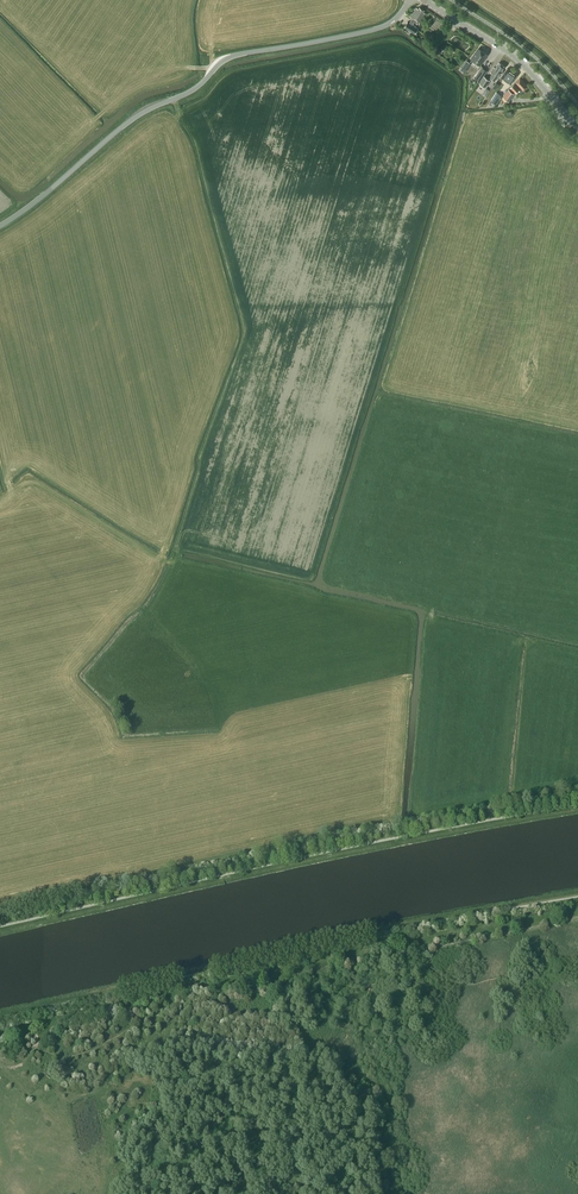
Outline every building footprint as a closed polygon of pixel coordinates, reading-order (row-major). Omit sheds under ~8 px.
[(415,20),(419,22),(425,13),(423,12),(424,10),(419,7),(418,9),(416,8),(410,17),(412,18),(409,22),(407,21),(404,26),(415,33),(418,28),(413,24),(415,20)] [(431,26),(438,30),(445,20),(438,16),(431,26)] [(483,61),(482,60),(487,54),(479,48),(471,59),(480,65),(483,61)] [(465,71),(471,62),(467,59),(461,68),(465,71)] [(494,81),(497,77),(505,66),(499,62),(495,68),(494,67),(490,72),(492,74),(489,78),(494,81)] [(487,70),(482,66),(475,76),(480,80),(487,70)] [(507,68),(504,73),(502,75),(512,81),(513,79),(514,80),(517,75),(507,68)] [(490,80),(484,75),(479,82),(485,87),(490,80)] [(521,92),(528,86),(520,77),(509,87),(515,93),(518,89),(521,92)] [(486,96),(490,90),(486,87),(482,94),(486,96)] [(503,95),(509,100),(514,94),(508,89),(503,95)] [(491,100),(496,103),(501,96),(496,92),(491,100)]
